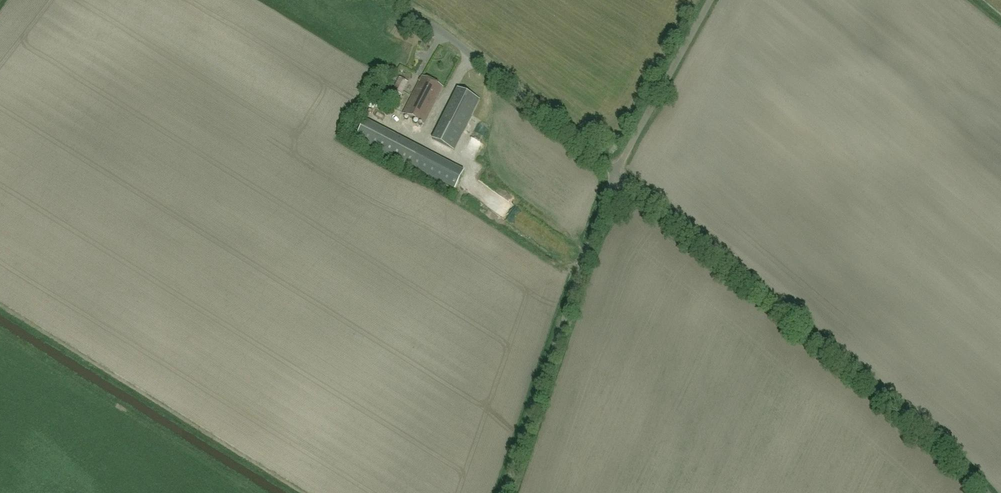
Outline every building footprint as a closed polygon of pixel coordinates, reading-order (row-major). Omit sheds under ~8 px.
[(400,76),(395,88),(404,92),(409,80),(400,76)] [(434,103),(442,88),(422,78),(403,115),(422,125),(434,103)] [(409,95),(415,86),(410,83),(404,92),(409,95)] [(479,101),(457,90),(431,140),(453,152),(479,101)] [(354,139),(411,169),(453,191),(463,173),(364,121),(354,139)]
